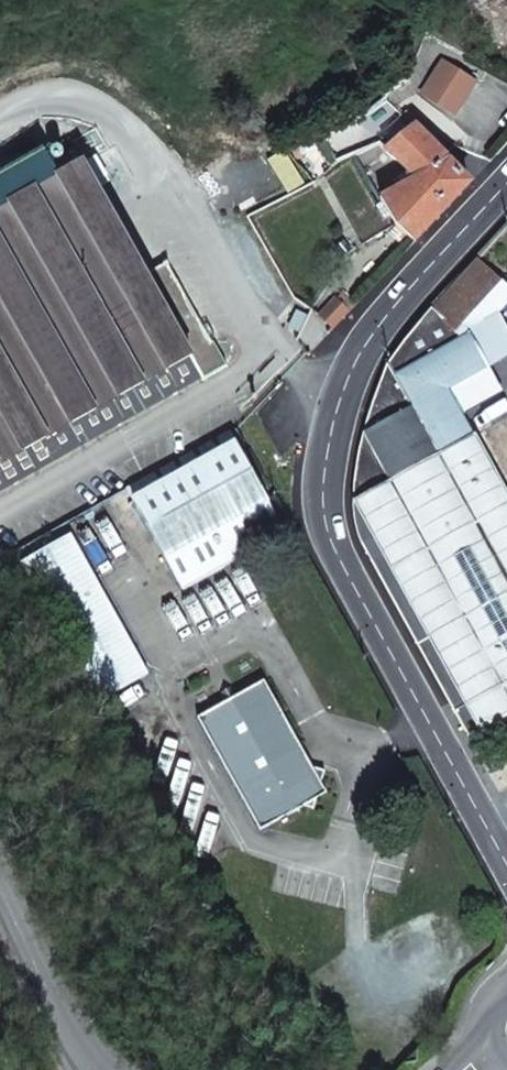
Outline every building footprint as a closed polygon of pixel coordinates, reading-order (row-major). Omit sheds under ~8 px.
[(396,225),(414,242),(468,183),(414,127),(387,150),(418,184),(380,198),(396,225)] [(0,209),(0,488),(200,376),(202,379),(226,366),(212,342),(210,344),(166,265),(146,276),(95,183),(107,175),(95,156),(0,209)] [(353,502),(476,435),(473,419),(466,423),(449,390),(487,369),(471,335),(458,341),(500,295),(469,270),(418,320),(398,346),(391,356),(383,371),(376,389),(364,432),(360,452),(354,492),(353,502)] [(321,316),(334,328),(349,312),(336,300),(321,316)] [(127,489),(183,589),(286,532),(230,432),(127,489)] [(506,714),(506,489),(476,435),(353,502),(372,537),(362,542),(470,733),(506,714)] [(22,560),(99,701),(148,674),(71,534),(22,560)] [(198,717),(260,829),(304,805),(313,808),(317,798),(321,783),(325,770),(312,767),(302,764),(295,752),(301,748),(264,680),(198,717)] [(295,752),(302,764),(312,767),(301,748),(295,752)] [(327,793),(321,783),(317,798),(327,793)]
